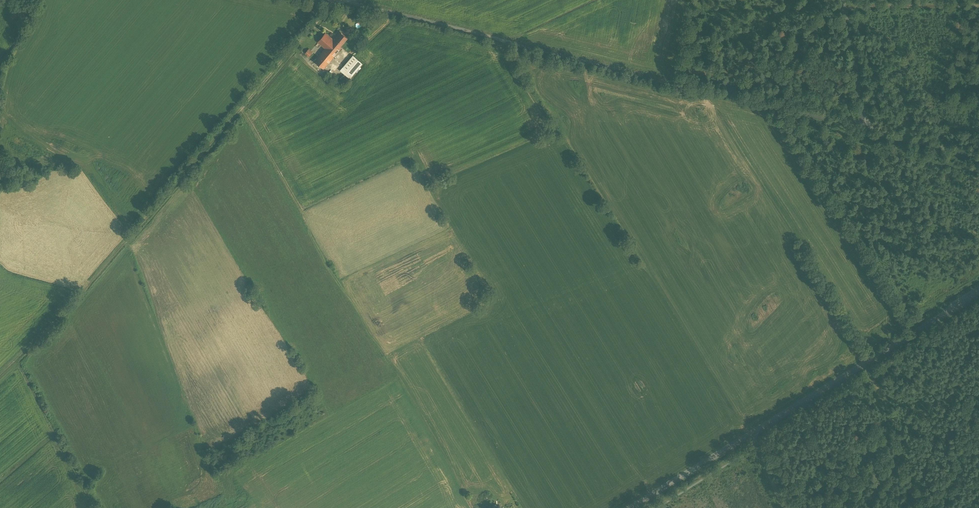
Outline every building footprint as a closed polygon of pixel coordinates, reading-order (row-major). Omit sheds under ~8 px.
[(337,35),(333,40),(340,46),(347,37),(340,31),(337,34),(337,35)] [(333,40),(325,34),(319,41),(326,47),(314,61),(323,68),(324,69),(342,47),(340,46),(333,40)] [(363,63),(353,55),(343,67),(353,75),(363,63)] [(323,68),(314,61),(311,64),(320,71),(323,68)]
